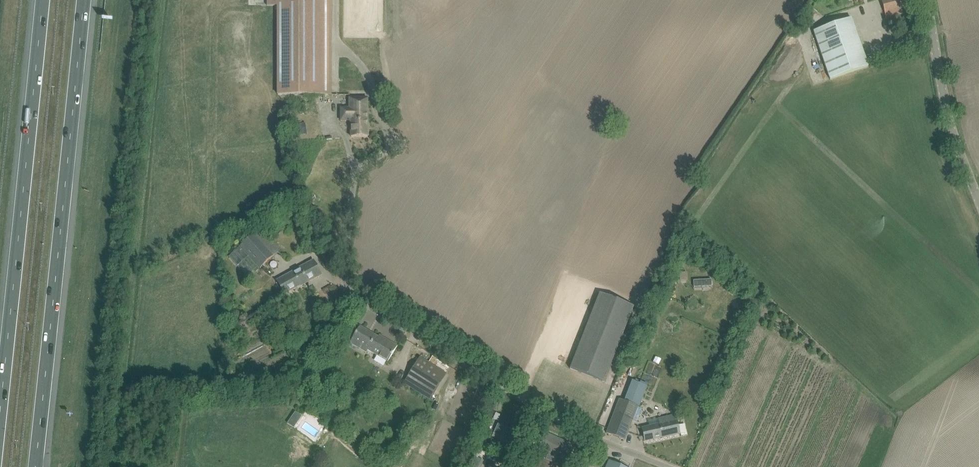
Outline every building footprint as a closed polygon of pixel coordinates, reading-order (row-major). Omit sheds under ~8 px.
[(331,0),(267,0),(267,4),(278,4),(278,95),(331,95),(331,0)] [(886,20),(910,14),(906,0),(884,0),(881,1),(886,20)] [(868,66),(851,18),(813,31),(830,79),(868,66)] [(368,137),(367,98),(349,98),(349,108),(341,108),(341,121),(351,121),(351,137),(368,137)] [(264,268),(281,253),(261,231),(244,246),(264,268)] [(321,275),(313,260),(293,271),(294,272),(277,281),(284,294),(301,284),(301,286),(321,275)] [(683,300),(686,292),(681,290),(678,299),(683,300)] [(634,307),(599,293),(570,369),(604,382),(634,307)] [(556,309),(552,316),(556,319),(554,323),(559,325),(565,313),(556,309)] [(378,337),(361,327),(352,344),(369,353),(370,351),(388,362),(397,346),(379,335),(378,337)] [(445,373),(419,357),(403,383),(429,399),(445,373)] [(638,406),(619,399),(606,433),(625,440),(638,406)] [(659,424),(642,428),(645,441),(662,437),(662,438),(680,434),(676,415),(658,419),(659,424)] [(297,418),(294,424),(300,427),(303,420),(297,418)] [(515,431),(498,424),(494,433),(511,440),(515,431)] [(566,460),(573,446),(545,434),(539,448),(566,460)] [(483,439),(478,449),(487,453),(492,443),(483,439)]
